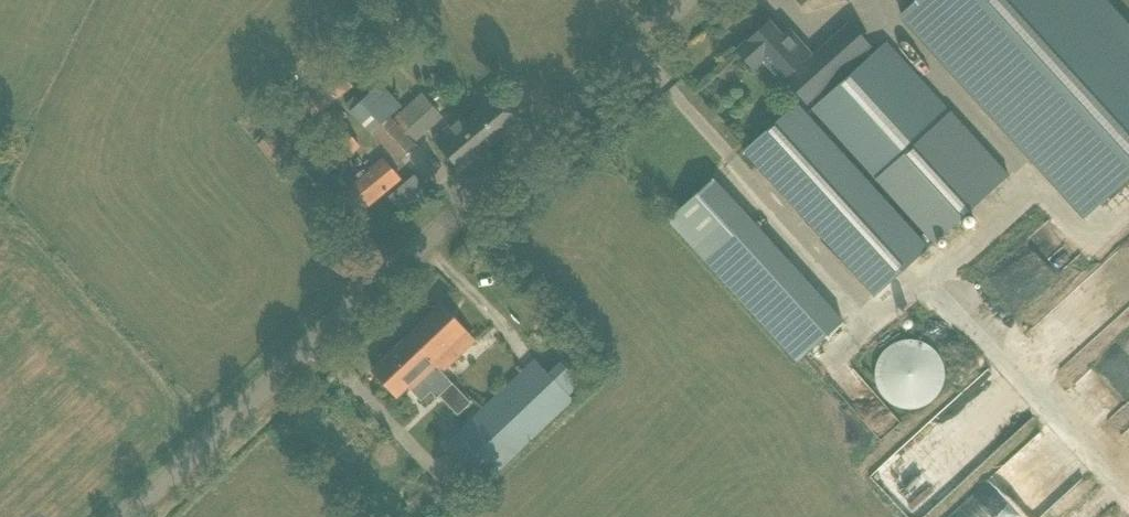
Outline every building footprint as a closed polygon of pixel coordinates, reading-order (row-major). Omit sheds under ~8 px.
[(1082,218),(1128,176),(1128,25),(1106,0),(912,0),(898,16),(1082,218)] [(813,57),(788,30),(781,36),(768,22),(737,51),(752,67),(753,69),(754,68),(770,86),(782,76),(801,98),(807,104),(872,46),(850,22),(813,57)] [(875,181),(935,243),(1009,175),(952,111),(936,94),(922,79),(887,41),(810,109),(828,131),(875,181)] [(371,132),(397,161),(416,145),(414,143),(442,118),(421,95),(399,113),(377,87),(349,111),(370,133),(371,132)] [(439,145),(445,151),(459,168),(518,118),(498,94),(476,113),(467,121),(460,113),(432,138),(439,145)] [(793,105),(745,150),(878,293),(926,249),(822,136),(793,105)] [(326,175),(361,147),(338,120),(304,148),(326,175)] [(343,166),(328,178),(358,215),(401,179),(384,158),(370,169),(368,167),(353,179),(343,166)] [(415,177),(388,192),(398,211),(425,195),(415,177)] [(796,362),(842,321),(713,178),(667,219),(796,362)] [(439,373),(473,340),(440,305),(406,337),(439,373)] [(406,337),(372,370),(387,386),(396,395),(407,384),(421,398),(429,389),(436,397),(450,384),(439,373),(406,337)] [(923,342),(923,341),(914,339),(906,339),(895,342),(888,346),(880,354),(875,364),(874,376),(877,388),(882,398),(890,404),(903,408),(913,409),(925,406),(934,401),(941,391),(944,380),(945,371),(941,358),(935,349),(928,344),(923,342)] [(485,407),(523,448),(574,399),(567,392),(579,381),(567,368),(556,379),(536,358),(485,407)] [(444,445),(484,486),(523,448),(485,407),(444,445)]
